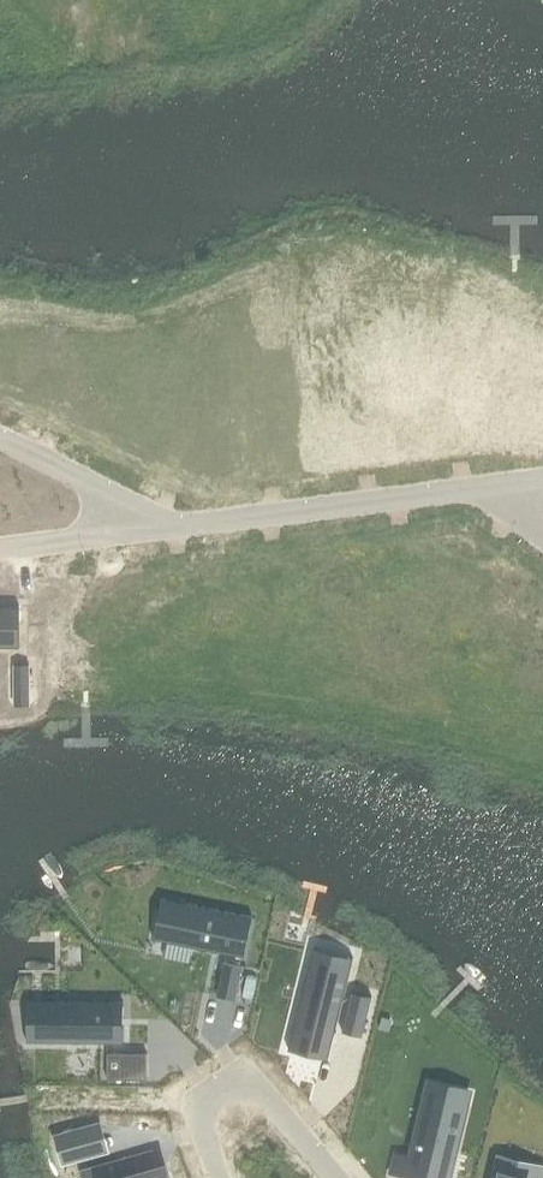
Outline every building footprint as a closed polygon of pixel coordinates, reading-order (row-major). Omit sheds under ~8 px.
[(20,649),(19,606),(0,606),(0,649),(20,649)] [(15,670),(15,691),(29,691),(29,670),(15,670)] [(176,901),(168,942),(245,957),(253,917),(176,901)] [(310,962),(288,1050),(328,1060),(350,972),(310,962)] [(225,964),(218,995),(235,999),(242,967),(225,964)] [(352,993),(343,1031),(362,1036),(371,997),(352,993)] [(30,1002),(30,1045),(113,1046),(124,1046),(124,1029),(113,1029),(111,1029),(111,1003),(30,1002)] [(108,1053),(108,1080),(124,1080),(124,1053),(108,1053)] [(412,1160),(409,1177),(410,1177),(449,1177),(465,1107),(426,1099),(412,1160)] [(77,1132),(57,1137),(64,1161),(84,1156),(77,1132)] [(397,1157),(393,1175),(409,1177),(412,1160),(397,1157)] [(86,1170),(89,1177),(169,1177),(165,1166),(135,1175),(130,1158),(86,1170)] [(530,1166),(527,1177),(542,1177),(542,1169),(530,1166)]
